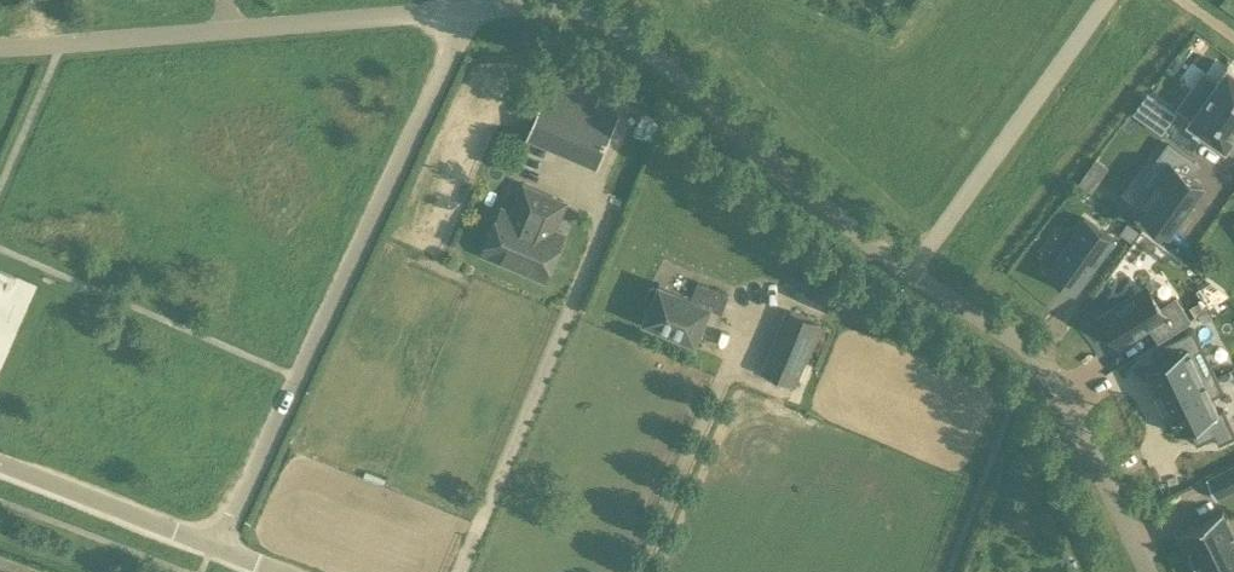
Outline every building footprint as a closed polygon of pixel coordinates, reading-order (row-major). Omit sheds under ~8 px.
[(1180,109),(1181,109),(1194,119),(1191,122),(1227,148),(1233,139),(1233,70),(1231,67),(1230,69),(1206,101),(1193,91),(1180,109)] [(548,86),(544,96),(526,137),(598,167),(620,115),(596,105),(548,86)] [(1135,112),(1161,130),(1175,110),(1149,91),(1135,112)] [(1174,167),(1141,213),(1173,236),(1207,188),(1192,178),(1199,167),(1200,166),(1172,146),(1163,159),(1174,167)] [(1087,170),(1078,182),(1090,191),(1099,179),(1087,170)] [(500,208),(482,252),(544,279),(563,234),(552,229),(563,202),(523,185),(512,212),(500,208)] [(1114,239),(1085,217),(1045,272),(1074,294),(1114,239)] [(1127,222),(1119,232),(1131,241),(1138,230),(1127,222)] [(691,296),(658,282),(655,289),(652,287),(645,305),(648,307),(642,320),(694,342),(709,307),(720,312),(727,295),(697,282),(691,296)] [(1150,325),(1159,339),(1190,319),(1176,297),(1161,307),(1147,285),(1100,316),(1119,345),(1150,325)] [(1197,312),(1207,305),(1202,298),(1192,304),(1197,312)] [(796,386),(822,323),(787,308),(761,371),(796,386)] [(1170,354),(1144,366),(1156,391),(1154,392),(1159,402),(1216,375),(1193,327),(1164,342),(1170,354)] [(1159,402),(1163,409),(1164,408),(1175,432),(1188,426),(1196,444),(1214,435),(1218,443),(1233,436),(1233,431),(1223,407),(1218,410),(1212,396),(1223,390),(1216,375),(1159,402)] [(1207,478),(1215,494),(1217,498),(1233,490),(1233,464),(1223,470),(1207,478)] [(1222,510),(1183,530),(1204,571),(1233,571),(1233,535),(1222,510)]
